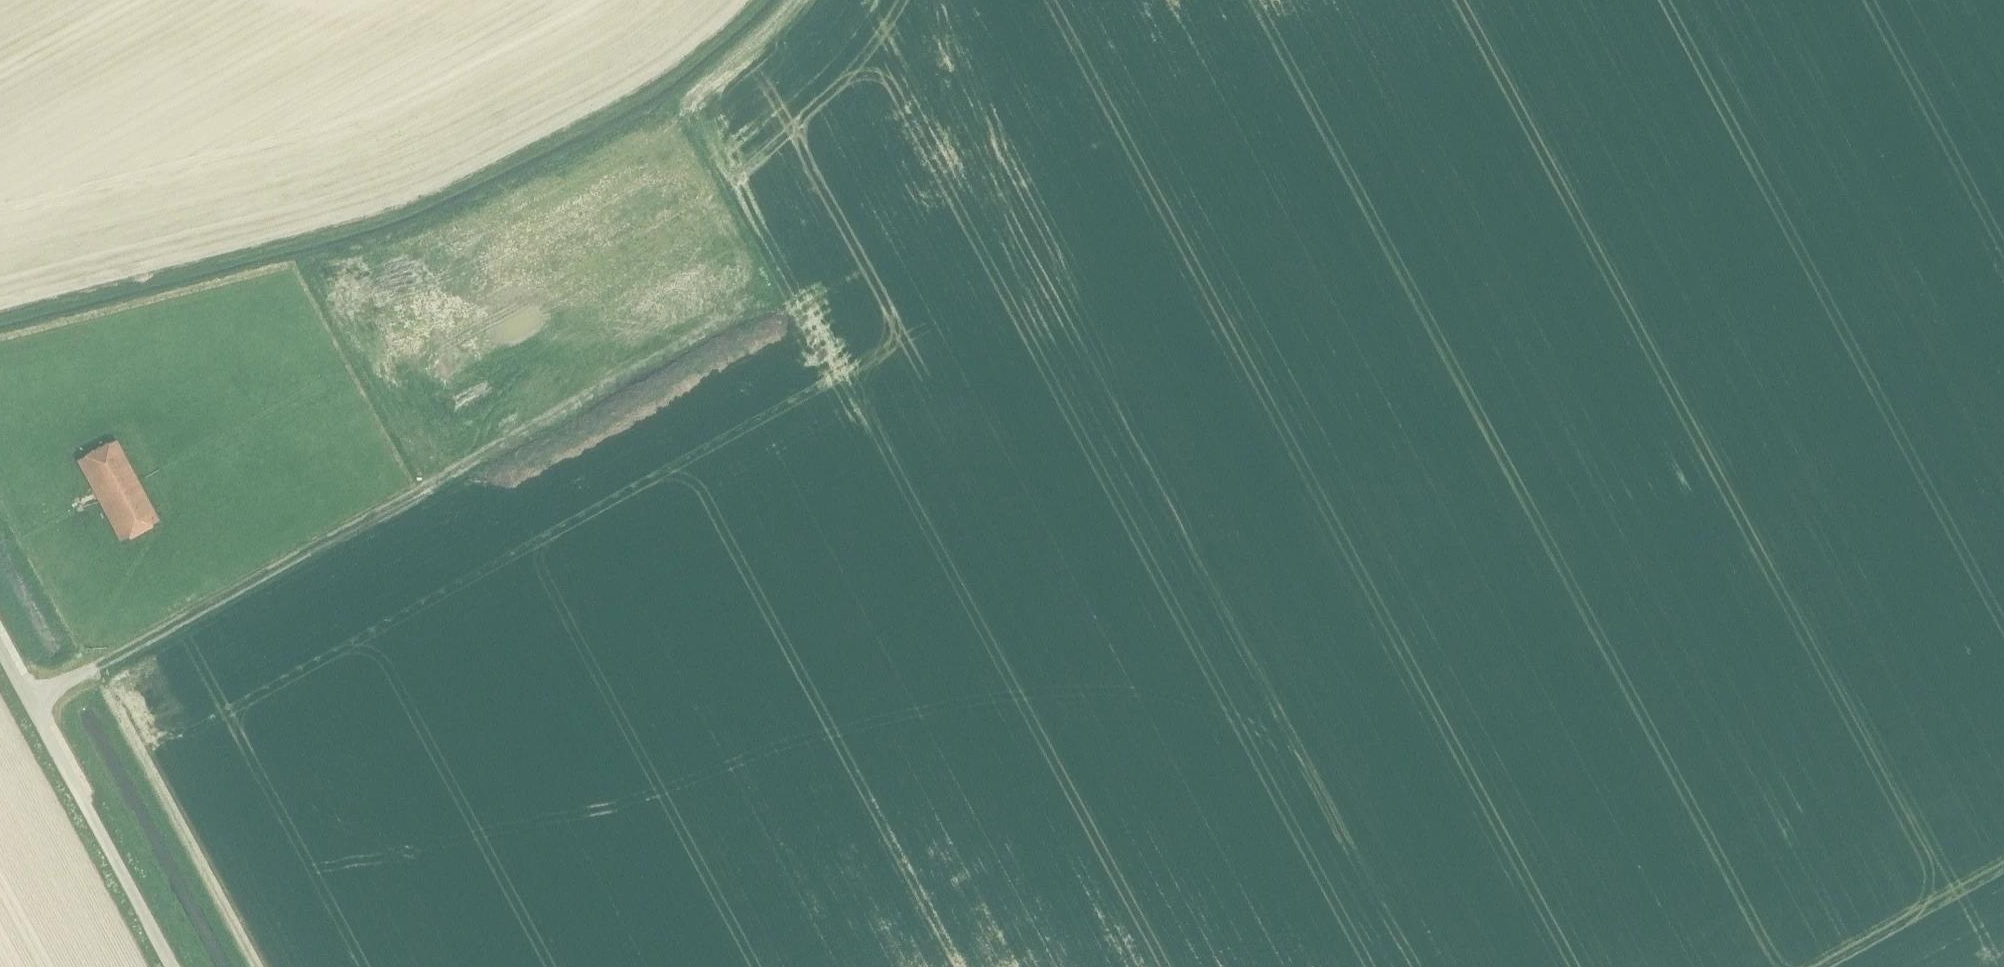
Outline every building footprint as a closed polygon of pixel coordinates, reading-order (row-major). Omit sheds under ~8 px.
[(122,541),(158,522),(114,441),(78,459),(122,541)]
